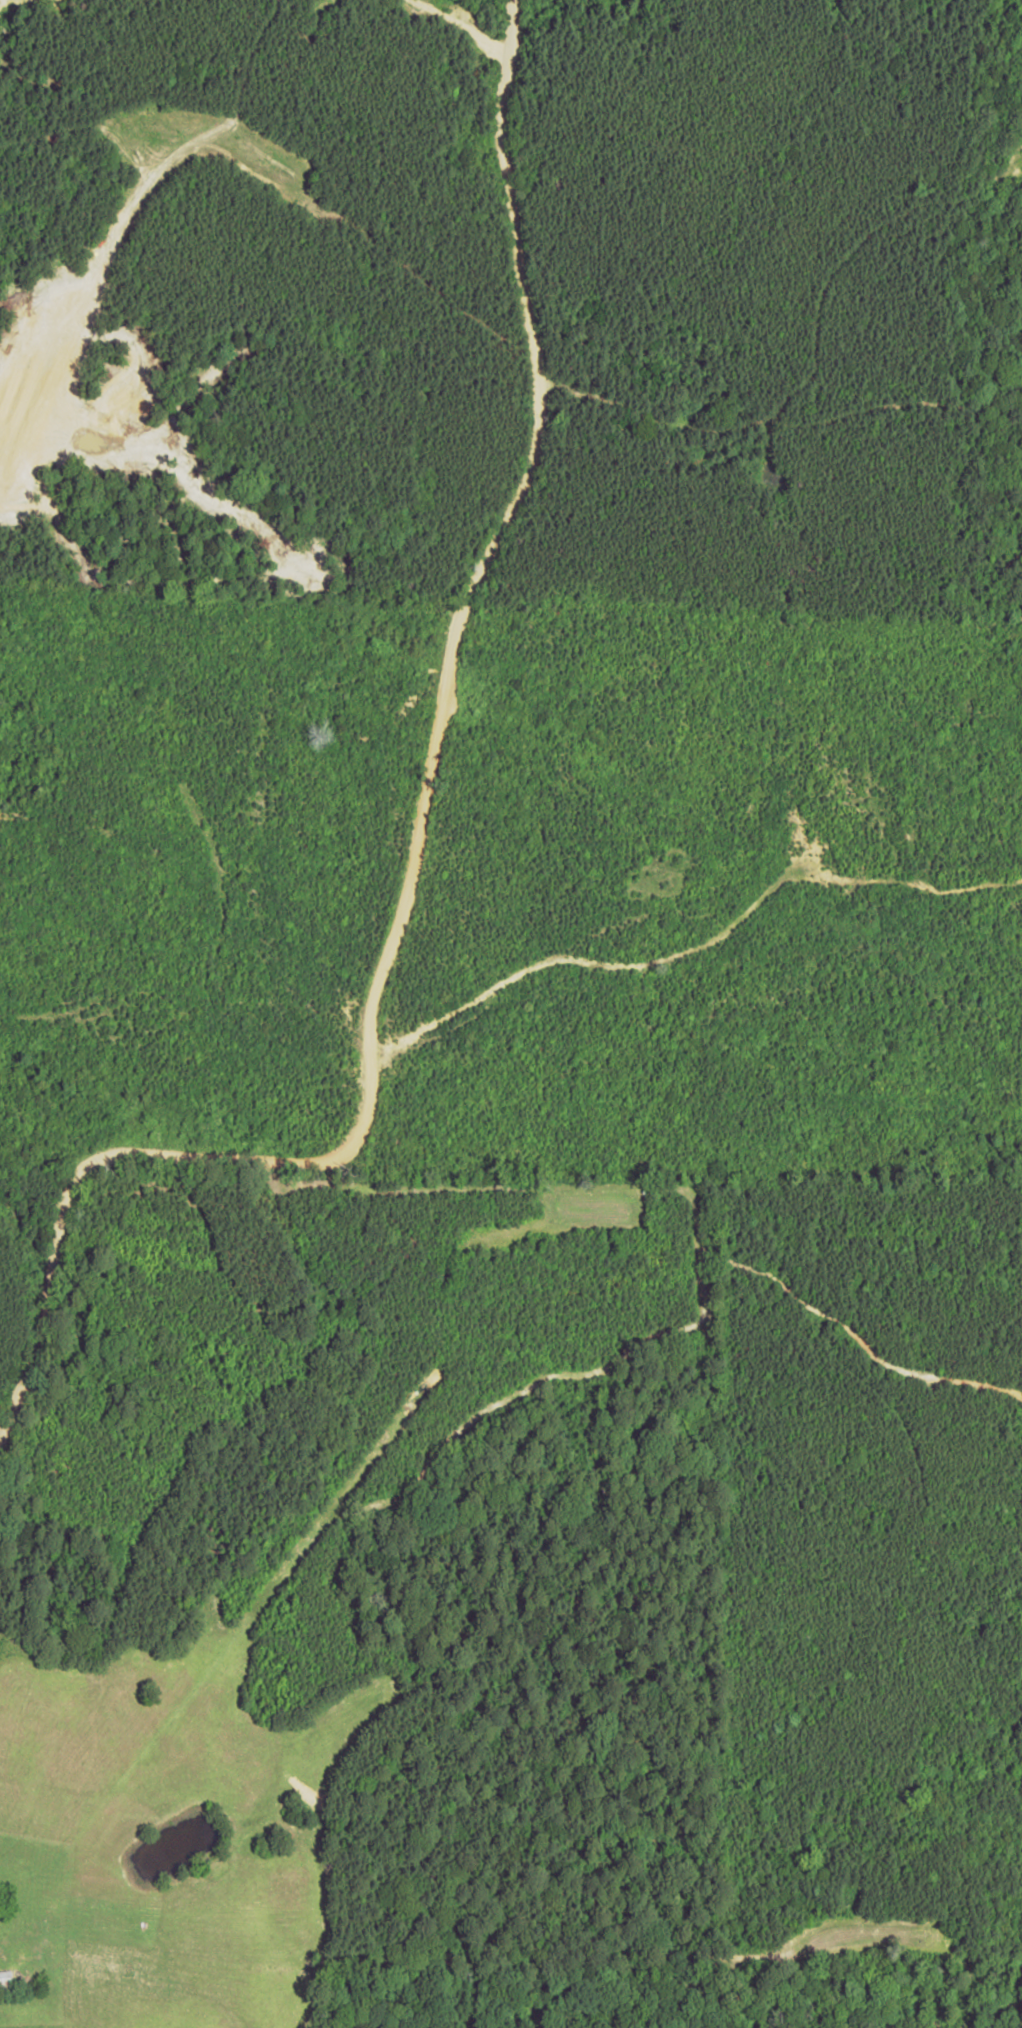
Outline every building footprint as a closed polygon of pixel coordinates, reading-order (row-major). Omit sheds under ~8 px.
[(12,1972),(0,1972),(0,1986),(12,1985),(12,1972)]
